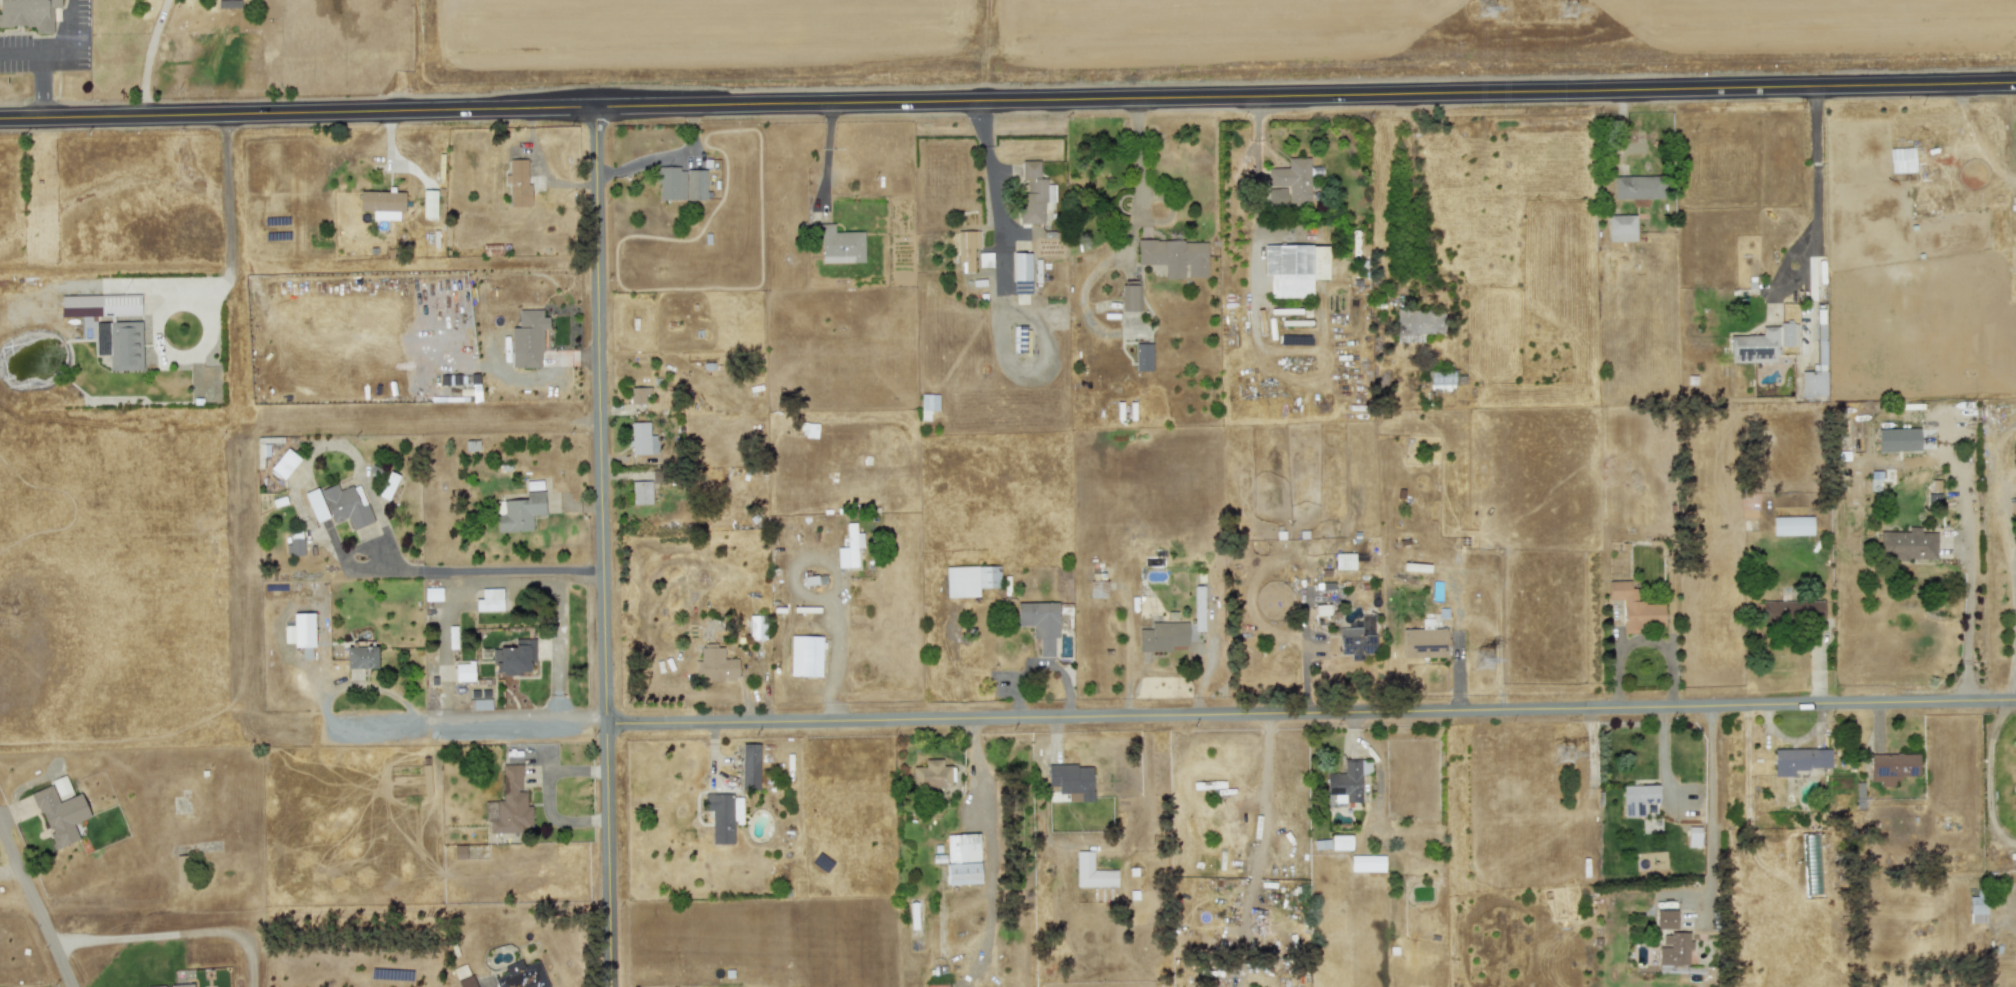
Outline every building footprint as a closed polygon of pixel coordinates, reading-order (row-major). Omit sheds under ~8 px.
[(34,26),(35,34),(52,33),(51,7),(60,7),(60,0),(0,0),(0,27),(34,26)] [(1890,172),(1961,169),(1960,145),(1889,148),(1890,172)] [(1288,186),(1288,204),(1311,203),(1309,157),(1287,158),(1288,168),(1267,168),(1267,186),(1288,186)] [(529,206),(528,159),(508,159),(509,174),(504,174),(504,182),(509,182),(509,207),(529,206)] [(1039,160),(1021,161),(1021,180),(1026,180),(1026,193),(1019,193),(1019,224),(1042,224),(1042,209),(1053,209),(1053,182),(1039,182),(1039,160)] [(680,167),(655,167),(655,183),(659,183),(659,200),(705,200),(705,170),(680,169),(680,167)] [(1613,199),(1664,198),(1664,175),(1613,176),(1613,199)] [(1267,188),(1268,206),(1286,206),(1286,188),(1267,188)] [(372,220),(398,220),(398,211),(404,212),(404,192),(359,191),(359,211),(372,211),(372,220)] [(1635,215),(1607,215),(1608,241),(1635,241),(1635,215)] [(834,232),(833,224),(814,224),(814,243),(820,243),(821,263),(863,262),(863,232),(834,232)] [(973,248),(979,248),(979,231),(957,231),(957,264),(962,264),(962,273),(973,272),(973,248)] [(1206,240),(1137,240),(1137,264),(1164,264),(1164,278),(1185,278),(1185,277),(1206,277),(1206,240)] [(1263,246),(1264,275),(1270,275),(1270,298),(1312,297),(1312,279),(1327,279),(1327,245),(1263,246)] [(992,267),(992,253),(978,253),(978,267),(992,267)] [(1031,253),(1013,253),(1012,294),(1030,294),(1031,253)] [(60,296),(60,316),(80,316),(81,339),(95,339),(95,354),(109,354),(109,370),(141,370),(140,321),(120,321),(120,315),(139,315),(139,295),(60,296)] [(518,309),(518,327),(511,327),(511,367),(540,368),(541,329),(547,329),(548,317),(541,317),(542,310),(518,309)] [(1395,310),(1396,343),(1423,342),(1422,334),(1444,334),(1443,309),(1395,310)] [(1730,363),(1775,362),(1775,347),(1797,347),(1797,323),(1778,323),(1778,326),(1761,326),(1761,335),(1729,336),(1730,363)] [(1013,327),(1014,351),(1024,350),(1023,327),(1013,327)] [(1151,371),(1152,343),(1135,343),(1134,371),(1151,371)] [(1801,396),(1825,396),(1826,351),(1818,351),(1817,371),(1801,371),(1801,396)] [(1429,371),(1430,390),(1443,390),(1443,385),(1453,384),(1453,371),(1429,371)] [(646,403),(646,387),(629,387),(630,403),(646,403)] [(920,420),(929,420),(929,411),(938,411),(938,394),(920,394),(920,420)] [(648,422),(629,422),(630,447),(631,447),(631,455),(658,454),(657,436),(649,436),(648,422)] [(1877,429),(1877,452),(1919,451),(1919,428),(1877,429)] [(300,459),(287,448),(270,468),(283,479),(300,459)] [(378,496),(387,500),(398,476),(389,471),(378,496)] [(632,504),(651,504),(651,481),(631,481),(632,504)] [(351,529),(373,521),(358,483),(338,491),(335,484),(320,490),(332,523),(347,518),(351,529)] [(328,517),(317,488),(304,493),(315,522),(328,517)] [(497,532),(531,531),(531,516),(544,515),(543,491),(525,492),(526,499),(495,501),(497,532)] [(1940,495),(1928,493),(1927,503),(1938,504),(1940,495)] [(1772,517),(1772,536),(1812,535),(1812,516),(1772,517)] [(838,568),(857,567),(857,548),(863,548),(862,533),(855,533),(855,523),(846,523),(847,547),(837,547),(838,568)] [(1936,560),(1937,532),(1920,532),(1921,527),(1908,527),(1908,532),(1879,531),(1879,559),(1936,560)] [(287,556),(303,555),(303,538),(286,538),(287,556)] [(1335,569),(1354,569),(1354,553),(1334,554),(1335,569)] [(945,567),(945,597),(978,597),(978,588),(1000,588),(999,566),(945,567)] [(1091,597),(1106,597),(1106,573),(1091,574),(1091,597)] [(1623,628),(1664,628),(1664,603),(1633,603),(1633,581),(1608,581),(1608,599),(1623,599),(1623,628)] [(1194,631),(1204,631),(1204,586),(1194,586),(1194,631)] [(441,587),(424,588),(425,601),(441,601),(441,587)] [(501,588),(481,589),(481,599),(475,599),(475,611),(502,610),(501,588)] [(1762,602),(1762,621),(1823,621),(1823,601),(1762,602)] [(1017,602),(1017,626),(1032,626),(1032,638),(1039,638),(1039,657),(1054,657),(1054,638),(1058,638),(1058,602),(1017,602)] [(314,646),(313,613),(292,613),(293,625),(283,626),(284,643),(292,643),(292,647),(314,646)] [(1375,652),(1374,614),(1358,615),(1358,622),(1349,622),(1349,628),(1339,628),(1340,654),(1350,654),(1351,660),(1362,660),(1362,653),(1375,652)] [(765,639),(765,615),(749,615),(749,639),(765,639)] [(1403,629),(1403,658),(1448,657),(1448,629),(1432,629),(1432,619),(1421,620),(1422,629),(1403,629)] [(1138,629),(1138,652),(1171,651),(1171,646),(1187,646),(1187,622),(1150,622),(1150,629),(1138,629)] [(789,676),(820,677),(821,636),(790,636),(789,676)] [(534,639),(515,639),(514,647),(497,647),(496,674),(529,675),(529,663),(534,663),(534,639)] [(737,679),(737,658),(723,659),(723,644),(701,644),(701,661),(695,661),(695,674),(701,674),(701,680),(737,679)] [(345,668),(376,669),(376,647),(346,646),(345,668)] [(454,663),(455,681),(474,681),(473,663),(454,663)] [(491,709),(490,699),(468,700),(469,710),(491,709)] [(759,744),(742,744),(741,789),(758,790),(759,744)] [(1773,776),(1794,776),(1793,769),(1831,768),(1831,749),(1773,749),(1773,776)] [(1870,781),(1880,781),(1880,787),(1894,786),(1894,777),(1918,777),(1918,753),(1869,754),(1870,781)] [(951,786),(950,766),(942,766),(941,759),(924,759),(924,766),(911,767),(912,788),(951,786)] [(1361,802),(1360,773),(1370,773),(1370,759),(1343,760),(1344,773),(1326,773),(1326,795),(1334,795),(1334,802),(1361,802)] [(521,764),(502,764),(502,801),(484,801),(484,820),(488,820),(488,833),(521,833),(521,828),(531,828),(531,806),(526,806),(526,791),(521,791),(521,764)] [(1067,802),(1093,801),(1092,765),(1047,766),(1047,786),(1057,786),(1058,794),(1067,794),(1067,802)] [(71,792),(64,775),(51,780),(58,798),(71,792)] [(32,792),(54,848),(78,839),(72,824),(89,817),(80,793),(58,802),(51,785),(32,792)] [(1623,817),(1642,816),(1642,803),(1658,803),(1658,785),(1622,785),(1623,817)] [(711,811),(712,844),(733,844),(733,824),(742,824),(741,798),(732,798),(732,793),(704,794),(704,811),(711,811)] [(1700,847),(1700,827),(1687,826),(1687,847),(1700,847)] [(945,835),(947,884),(980,883),(978,834),(945,835)] [(1331,836),(1331,850),(1351,849),(1351,835),(1331,836)] [(453,845),(454,859),(465,859),(464,844),(453,845)] [(1075,887),(1116,887),(1116,870),(1092,870),(1092,851),(1075,851),(1075,887)] [(1384,871),(1384,855),(1351,855),(1350,871),(1384,871)] [(1969,923),(1986,922),(1986,896),(1969,897),(1969,923)] [(1658,964),(1691,965),(1692,933),(1662,933),(1662,946),(1658,946),(1658,964)] [(523,966),(521,960),(504,966),(507,974),(494,979),(497,986),(547,986),(538,960),(523,966)] [(469,974),(465,964),(452,969),(457,980),(469,974)] [(472,975),(457,980),(459,986),(476,986),(472,975)]
